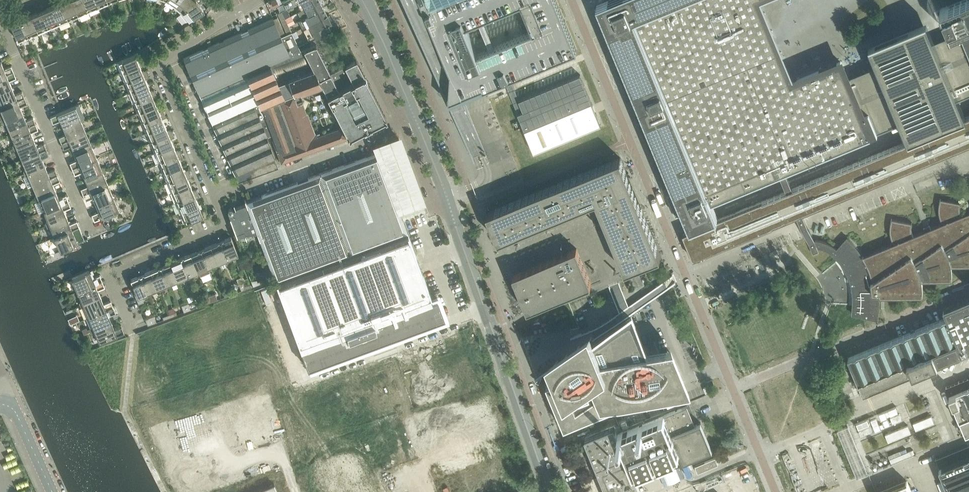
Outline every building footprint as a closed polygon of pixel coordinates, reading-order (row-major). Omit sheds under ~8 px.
[(51,6),(59,26),(69,21),(60,0),(56,0),(57,4),(51,6)] [(69,21),(79,17),(72,0),(66,0),(65,0),(64,0),(60,0),(69,21)] [(79,17),(89,13),(84,0),(72,0),(79,17)] [(89,13),(99,9),(95,0),(84,0),(89,13)] [(99,9),(109,4),(107,0),(95,0),(99,9)] [(173,7),(181,13),(195,0),(179,0),(173,7)] [(198,2),(201,0),(195,0),(181,13),(187,21),(197,14),(199,17),(209,10),(207,7),(204,9),(198,2)] [(282,2),(286,9),(287,9),(297,3),(304,0),(286,0),(282,2)] [(323,8),(321,3),(323,2),(322,0),(321,0),(302,10),(301,10),(297,12),(301,20),(305,17),(323,8)] [(321,0),(304,0),(297,3),(301,10),(302,10),(321,0)] [(410,10),(475,165),(477,164),(481,162),(482,162),(487,160),(488,159),(463,97),(467,95),(485,88),(502,81),(505,80),(507,85),(508,88),(509,90),(535,152),(601,124),(581,74),(520,99),(514,85),(510,77),(513,76),(578,49),(566,21),(565,18),(557,0),(406,0),(410,10)] [(713,202),(712,201),(716,200),(730,194),(745,188),(780,173),(784,182),(787,190),(793,188),(790,179),(786,171),(788,170),(792,168),(839,149),(839,148),(845,146),(846,146),(848,145),(866,137),(869,136),(870,136),(870,135),(871,135),(878,132),(869,111),(862,113),(847,77),(841,61),(792,82),(789,77),(790,76),(779,48),(778,49),(772,35),(773,35),(759,0),(604,0),(597,3),(598,5),(599,6),(611,37),(618,53),(624,67),(637,100),(640,107),(659,153),(662,160),(673,187),(676,192),(667,196),(676,217),(684,213),(685,214),(686,217),(688,221),(689,225),(690,227),(718,216),(718,215),(717,213),(716,210),(714,205),(713,202)] [(951,6),(942,10),(941,11),(941,12),(944,18),(947,26),(949,31),(950,34),(960,30),(968,51),(968,0),(966,0),(951,6)] [(59,26),(51,6),(45,9),(43,5),(39,7),(49,30),(59,26)] [(39,7),(36,8),(37,12),(31,15),(39,34),(49,30),(39,7)] [(309,24),(327,15),(323,8),(305,17),(301,20),(299,21),(302,28),(307,25),(309,24)] [(286,9),(281,11),(285,19),(290,16),(287,9),(286,9)] [(281,11),(278,13),(281,21),(287,34),(292,32),(289,26),(285,19),(281,11)] [(39,34),(31,15),(25,17),(23,14),(20,15),(29,38),(39,34)] [(16,17),(17,21),(11,23),(19,43),(29,38),(20,15),(16,17)] [(315,37),(330,30),(327,24),(331,22),(330,21),(332,20),(329,15),(327,16),(327,15),(309,24),(307,25),(302,28),(308,39),(315,36),(315,37)] [(290,16),(285,19),(289,26),(295,23),(291,16),(290,16)] [(385,119),(385,120),(386,119),(386,118),(385,115),(370,86),(370,85),(367,80),(365,75),(357,61),(356,59),(355,59),(344,65),(345,65),(330,72),(316,43),(301,51),(299,47),(299,46),(296,40),(292,33),(292,32),(287,34),(281,36),(273,19),(272,19),(250,29),(243,32),(242,32),(214,45),(184,58),(235,174),(238,181),(251,177),(278,167),(267,136),(271,134),(281,162),(348,137),(349,138),(350,137),(350,136),(363,129),(364,130),(366,129),(366,128),(367,127),(369,126),(369,127),(371,126),(384,120),(384,119),(385,119)] [(847,77),(862,113),(869,111),(878,132),(883,130),(901,122),(905,131),(909,140),(941,127),(966,116),(963,108),(959,98),(968,94),(968,51),(960,30),(950,34),(935,41),(927,20),(869,44),(878,64),(847,77)] [(139,65),(137,59),(141,57),(139,53),(116,62),(121,73),(139,65)] [(14,71),(13,70),(10,70),(8,66),(4,68),(1,61),(0,61),(0,77),(14,71)] [(139,65),(121,73),(125,83),(147,73),(146,69),(142,71),(139,65)] [(0,77),(0,92),(12,87),(9,80),(16,77),(14,71),(0,77)] [(147,73),(125,83),(129,93),(148,85),(145,79),(149,77),(147,73)] [(148,85),(129,93),(133,103),(156,93),(154,89),(151,91),(148,85)] [(0,92),(0,107),(25,97),(22,91),(15,94),(12,87),(0,92)] [(156,93),(133,103),(137,113),(156,105),(154,98),(157,97),(156,93)] [(27,103),(25,97),(0,107),(0,118),(2,122),(23,113),(20,106),(27,103)] [(57,113),(50,116),(53,123),(60,120),(63,127),(81,119),(83,118),(84,118),(79,104),(75,106),(61,112),(57,113)] [(156,105),(137,113),(142,123),(164,113),(163,109),(159,111),(156,105)] [(23,113),(2,122),(4,124),(6,123),(11,134),(36,123),(33,117),(26,120),(23,113)] [(162,118),(166,117),(164,113),(142,123),(146,133),(165,125),(162,118)] [(966,116),(941,127),(909,140),(878,153),(793,188),(787,190),(713,221),(711,222),(709,223),(702,226),(696,228),(695,228),(693,230),(690,231),(683,233),(693,258),(694,258),(797,215),(802,226),(807,237),(807,238),(813,254),(819,251),(817,246),(818,246),(819,246),(820,246),(822,247),(823,247),(824,247),(825,248),(826,248),(827,249),(828,249),(829,250),(830,251),(831,251),(832,252),(833,253),(834,254),(835,255),(836,256),(837,257),(838,258),(841,262),(844,265),(846,269),(848,273),(849,277),(851,281),(852,285),(853,289),(853,293),(854,297),(854,301),(854,306),(854,307),(853,308),(853,309),(853,311),(853,312),(853,313),(867,316),(869,317),(874,318),(878,319),(879,315),(879,311),(880,307),(880,303),(880,299),(880,295),(880,294),(880,293),(884,293),(894,293),(896,293),(921,292),(922,292),(922,294),(923,294),(923,286),(923,285),(923,283),(923,281),(922,280),(922,278),(922,276),(930,276),(932,276),(948,276),(949,276),(952,276),(952,277),(952,278),(952,271),(952,270),(952,268),(952,267),(952,265),(952,264),(951,262),(960,262),(962,262),(968,262),(968,214),(963,216),(962,215),(962,214),(962,213),(961,212),(961,210),(961,209),(961,207),(961,206),(961,205),(961,203),(961,202),(960,203),(941,200),(941,198),(940,198),(939,205),(939,207),(939,210),(939,212),(940,215),(940,217),(941,220),(942,222),(943,224),(932,229),(931,227),(930,225),(929,225),(930,226),(928,227),(925,228),(924,227),(924,228),(925,229),(926,232),(914,237),(914,236),(913,235),(913,234),(912,233),(912,231),(912,230),(912,229),(912,228),(913,222),(912,222),(912,224),(892,220),(892,218),(891,220),(891,221),(891,223),(891,225),(890,226),(890,228),(890,229),(890,230),(890,231),(890,232),(891,233),(891,235),(891,237),(892,239),(893,240),(893,242),(894,243),(895,245),(883,250),(876,252),(864,257),(863,256),(863,255),(862,254),(861,253),(861,252),(859,250),(857,247),(855,244),(853,242),(850,239),(848,237),(845,240),(841,245),(837,248),(836,247),(835,246),(834,245),(833,245),(832,244),(830,243),(829,243),(828,242),(827,242),(826,241),(824,241),(823,241),(822,240),(821,240),(820,240),(819,240),(817,239),(816,239),(815,239),(816,240),(815,240),(815,239),(813,236),(813,235),(808,224),(803,212),(875,183),(932,159),(968,144),(968,115),(966,116)] [(66,133),(59,137),(61,143),(86,132),(82,122),(85,121),(83,118),(81,119),(63,127),(66,133)] [(36,123),(11,134),(15,144),(12,145),(13,148),(34,139),(31,132),(38,129),(36,123)] [(165,125),(146,133),(150,143),(173,133),(171,129),(168,131),(165,125)] [(86,132),(61,143),(64,149),(71,146),(74,152),(94,144),(93,141),(91,142),(86,132)] [(173,133),(150,143),(154,153),(173,145),(171,138),(174,137),(173,133)] [(378,152),(246,201),(260,239),(275,281),(407,232),(399,208),(422,200),(399,137),(375,146),(378,152)] [(34,139),(13,148),(14,150),(17,149),(22,159),(47,149),(44,143),(37,146),(34,139)] [(77,159),(70,162),(72,168),(97,158),(93,148),(95,146),(94,144),(74,152),(77,159)] [(173,145),(154,153),(158,163),(181,153),(180,149),(176,151),(173,145)] [(26,170),(23,171),(24,173),(45,165),(42,158),(49,155),(47,149),(22,159),(26,170)] [(181,153),(158,163),(163,172),(182,164),(179,158),(183,157),(181,153)] [(620,157),(487,212),(497,236),(499,240),(502,239),(504,238),(596,200),(625,270),(661,255),(620,157)] [(97,158),(72,168),(75,174),(82,171),(85,178),(105,170),(104,167),(101,168),(97,158)] [(182,164),(163,172),(167,182),(190,173),(188,169),(184,171),(182,164)] [(25,176),(24,177),(28,187),(33,185),(57,175),(55,168),(48,172),(45,165),(24,173),(25,176)] [(88,185),(81,188),(83,194),(108,184),(104,173),(106,172),(105,170),(85,178),(88,185)] [(190,173),(167,182),(171,192),(190,184),(188,178),(191,177),(190,173)] [(57,175),(33,185),(37,195),(34,197),(35,199),(56,191),(53,184),(60,181),(57,175)] [(108,184),(83,194),(86,200),(93,197),(96,204),(116,196),(115,193),(112,194),(108,184)] [(190,184),(171,192),(175,202),(198,193),(196,189),(193,190),(190,184)] [(36,202),(35,203),(39,213),(44,211),(68,201),(66,194),(59,197),(56,191),(35,199),(36,202)] [(196,198),(200,196),(198,193),(175,202),(180,212),(199,204),(196,198)] [(99,211),(91,214),(94,220),(119,210),(115,199),(117,198),(116,196),(96,204),(99,211)] [(228,210),(228,211),(230,217),(230,219),(231,219),(233,224),(232,224),(237,236),(237,235),(236,233),(243,231),(244,233),(245,235),(245,234),(257,233),(259,239),(260,239),(246,201),(245,199),(246,203),(235,207),(235,206),(234,206),(235,208),(233,209),(233,208),(232,208),(231,208),(231,207),(230,207),(229,207),(229,208),(228,208),(228,209),(228,210)] [(68,201),(44,211),(48,221),(45,222),(46,225),(67,216),(64,210),(71,207),(68,201)] [(199,204),(180,212),(184,223),(191,220),(192,223),(208,217),(205,209),(201,210),(199,204)] [(67,216),(46,225),(47,228),(50,226),(54,237),(79,226),(77,220),(70,223),(67,216)] [(79,226),(54,237),(60,250),(82,241),(79,233),(82,232),(79,226)] [(407,232),(275,281),(308,367),(444,316),(437,296),(431,298),(407,232)] [(231,236),(220,241),(228,260),(239,255),(231,236)] [(220,241),(210,245),(219,264),(228,260),(220,241)] [(210,245),(201,249),(209,268),(219,264),(210,245)] [(518,273),(513,275),(516,281),(528,310),(592,284),(577,248),(518,273)] [(201,249),(191,253),(199,272),(200,276),(210,272),(209,268),(201,249)] [(191,253),(180,258),(189,277),(199,272),(191,253)] [(180,258),(171,262),(179,281),(189,277),(180,258)] [(171,262),(161,266),(169,285),(179,281),(171,262)] [(161,266),(151,270),(159,289),(169,285),(161,266)] [(89,270),(72,278),(77,291),(102,280),(100,274),(93,277),(89,270)] [(151,270),(141,275),(149,294),(159,289),(151,270)] [(141,275),(130,279),(137,294),(135,295),(139,303),(144,301),(142,297),(149,294),(141,275)] [(241,277),(236,279),(238,283),(241,291),(251,287),(250,284),(244,286),(242,281),(241,277)] [(256,280),(251,280),(254,288),(265,285),(263,279),(257,282),(256,280)] [(82,301),(79,302),(80,305),(101,296),(98,290),(105,287),(102,280),(77,291),(82,301)] [(101,296),(80,305),(81,308),(84,306),(88,317),(113,306),(111,300),(103,303),(101,296)] [(944,308),(947,316),(947,317),(935,322),(849,357),(848,357),(850,362),(850,363),(852,366),(855,374),(857,378),(856,378),(857,378),(858,380),(858,382),(859,384),(864,395),(923,370),(935,365),(935,368),(938,366),(938,364),(962,354),(962,355),(963,354),(968,351),(968,298),(944,308)] [(188,303),(191,309),(197,307),(195,300),(188,303)] [(188,303),(181,305),(184,312),(191,309),(188,303)] [(113,306),(88,317),(93,327),(90,328),(91,331),(112,322),(109,315),(116,312),(113,306)] [(576,337),(547,357),(552,368),(552,369),(557,379),(547,384),(565,427),(612,408),(612,407),(621,404),(645,397),(690,389),(672,345),(646,350),(632,315),(595,341),(595,339),(591,330),(590,327),(580,334),(579,335),(576,337)] [(154,316),(145,319),(148,325),(156,322),(154,316)] [(112,322),(91,331),(92,333),(95,332),(100,343),(124,332),(122,326),(114,329),(112,322)] [(964,430),(965,431),(965,433),(966,435),(968,434),(968,378),(960,382),(959,381),(959,382),(947,387),(947,386),(946,386),(960,419),(961,421),(964,430)] [(701,422),(695,424),(687,405),(618,434),(615,425),(585,438),(599,470),(607,491),(642,491),(634,472),(634,471),(638,470),(639,470),(638,469),(654,463),(655,463),(658,461),(659,461),(675,454),(675,455),(675,454),(679,453),(680,452),(684,462),(712,450),(701,422)] [(891,417),(893,422),(902,419),(900,413),(891,417)] [(872,431),(870,426),(859,430),(861,435),(872,431)] [(937,458),(936,458),(950,491),(968,491),(968,445),(937,458)] [(718,464),(716,457),(695,466),(698,473),(718,464)] [(695,487),(697,491),(751,491),(754,491),(744,467),(695,487)] [(907,481),(879,491),(912,491),(907,481)] [(274,483),(252,491),(278,491),(274,483)]
